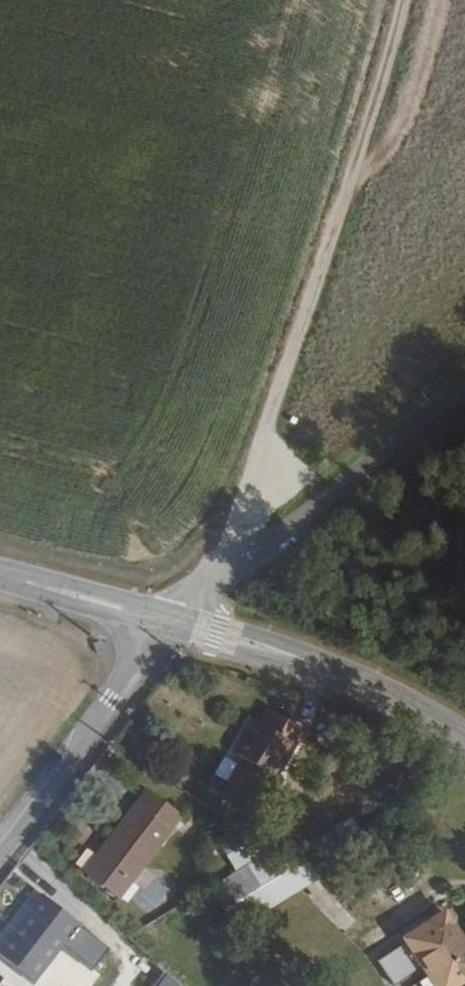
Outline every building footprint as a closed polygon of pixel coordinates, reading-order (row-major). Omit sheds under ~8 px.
[(235,752),(241,756),(217,796),(251,816),(252,813),(275,774),(271,772),(261,766),(269,754),(278,759),(290,739),(275,730),(247,713),(227,747),(235,752)] [(235,752),(211,793),(217,796),(241,756),(235,752)] [(271,772),(278,759),(269,754),(261,766),(271,772)] [(142,790),(80,871),(112,895),(118,890),(175,815),(142,790)] [(229,840),(245,869),(276,851),(284,846),(253,827),(229,840)] [(252,898),(310,861),(285,846),(276,851),(280,860),(243,883),(252,898)] [(36,891),(0,936),(0,956),(24,974),(69,916),(36,891)] [(459,916),(418,940),(443,978),(449,974),(457,985),(464,985),(464,926),(459,916)]
